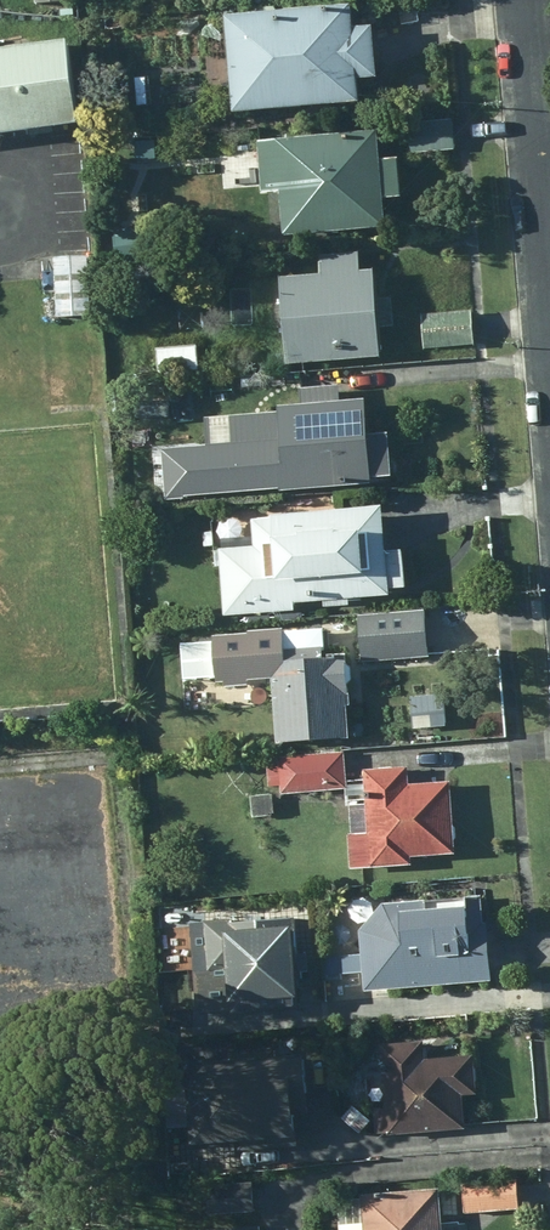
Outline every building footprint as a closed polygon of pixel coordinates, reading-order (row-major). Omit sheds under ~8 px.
[(355,9),(228,17),(234,115),(362,106),(361,82),(381,81),(378,30),(357,31),(355,9)] [(68,47),(0,56),(0,144),(80,132),(68,47)] [(388,230),(379,133),(266,142),(262,193),(280,194),(284,240),(388,230)] [(382,360),(376,273),(362,274),(361,255),(324,258),(325,277),(281,280),(288,367),(382,360)] [(87,256),(55,258),(59,317),(90,315),(87,256)] [(473,347),(472,312),(421,314),(422,349),(473,347)] [(200,373),(199,348),(159,349),(160,374),(200,373)] [(373,487),(367,402),(342,404),(341,389),(301,392),(303,406),(201,414),(204,447),(161,451),(165,503),(373,487)] [(386,510),(255,518),(256,550),(223,552),(226,618),(296,614),(296,607),(391,601),(386,510)] [(429,617),(359,621),(362,667),(432,663),(429,617)] [(274,681),(278,746),(349,741),(347,709),(350,709),(347,661),(325,662),(323,641),(294,643),(294,649),(258,651),(261,682),(274,681)] [(445,699),(409,699),(410,729),(445,728),(445,699)] [(240,748),(239,731),(220,733),(222,750),(240,748)] [(343,753),(277,758),(279,794),(345,790),(343,753)] [(403,772),(364,774),(368,834),(346,836),(348,871),(411,867),(411,858),(452,856),(447,785),(404,788),(403,772)] [(365,992),(492,984),(490,940),(485,940),(482,899),(384,907),(361,934),(365,992)] [(303,1015),(294,921),(207,929),(210,972),(231,971),(233,1018),(303,1015)] [(387,1142),(470,1135),(467,1100),(478,1099),(475,1060),(424,1064),(422,1045),(380,1049),(387,1142)] [(195,1151),(299,1143),(296,1106),(310,1105),(307,1061),(277,1063),(276,1052),(227,1055),(228,1069),(210,1070),(212,1088),(190,1091),(195,1151)] [(521,1213),(518,1183),(463,1187),(465,1216),(521,1213)] [(363,1201),(365,1229),(446,1229),(444,1195),(363,1201)]
